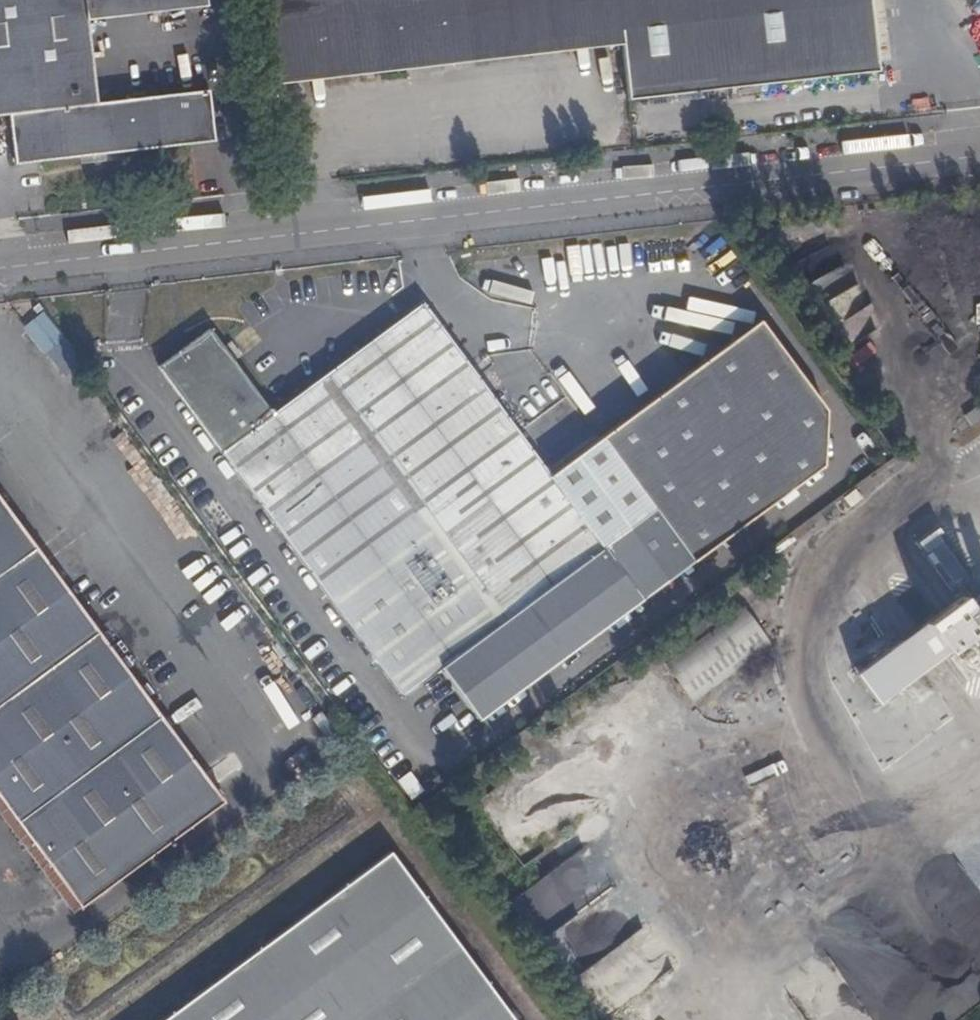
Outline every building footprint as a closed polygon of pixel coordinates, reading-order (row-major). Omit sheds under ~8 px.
[(195,0),(0,0),(0,116),(10,114),(16,165),(214,142),(209,91),(96,103),(87,20),(86,12),(195,0)] [(205,0),(195,0),(86,12),(87,20),(205,8),(205,0)] [(273,71),(296,68),(288,0),(265,0),(273,71)] [(621,46),(627,101),(878,73),(871,0),(288,0),(296,68),(619,32),(621,46)] [(296,68),(298,82),(621,46),(619,32),(296,68)] [(278,84),(298,82),(296,68),(273,71),(278,84)] [(826,248),(799,262),(805,273),(832,259),(826,248)] [(842,351),(883,321),(839,261),(798,291),(842,351)] [(210,330),(159,367),(402,698),(479,721),(824,466),(826,411),(760,321),(548,476),(422,304),(273,414),(210,330)] [(879,339),(856,359),(864,367),(887,349),(879,339)] [(965,423),(973,432),(979,426),(979,412),(965,423)] [(224,801),(230,796),(0,484),(0,499),(224,801)] [(80,908),(224,801),(0,499),(0,800),(80,908)] [(922,624),(945,653),(979,628),(979,623),(960,596),(923,624),(922,624)] [(668,663),(728,618),(720,607),(659,651),(668,663)] [(742,607),(728,618),(668,663),(664,665),(692,702),(771,644),(742,607)] [(945,654),(922,624),(854,674),(877,705),(945,654)] [(812,786),(791,801),(837,866),(858,850),(812,786)] [(73,914),(80,908),(0,800),(0,815),(73,914)] [(391,853),(165,1019),(514,1019),(391,853)]
